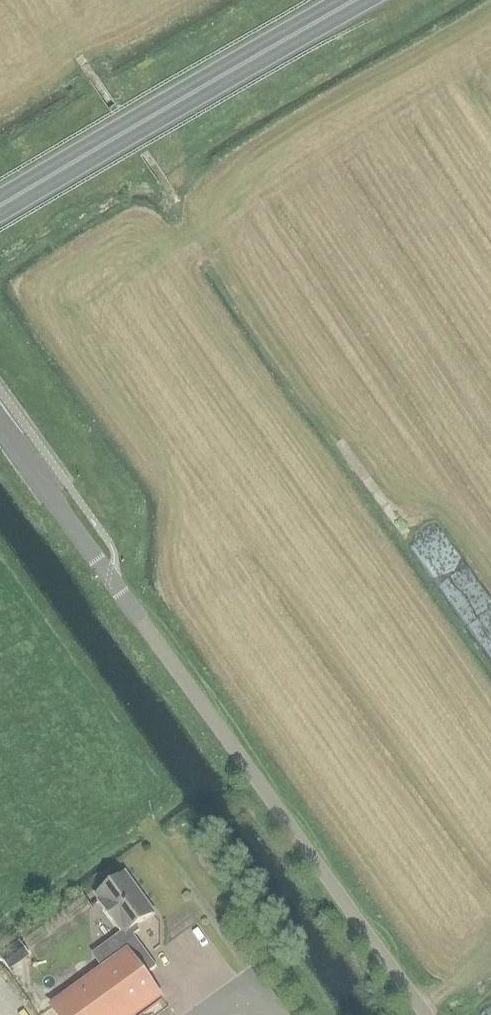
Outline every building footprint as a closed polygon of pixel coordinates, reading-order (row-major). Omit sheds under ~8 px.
[(159,996),(145,976),(156,968),(132,936),(139,931),(136,926),(152,914),(124,875),(97,895),(100,899),(97,901),(120,933),(116,937),(127,954),(53,1008),(58,1014),(133,1014),(159,996)] [(19,943),(1,956),(10,969),(28,956),(19,943)]
